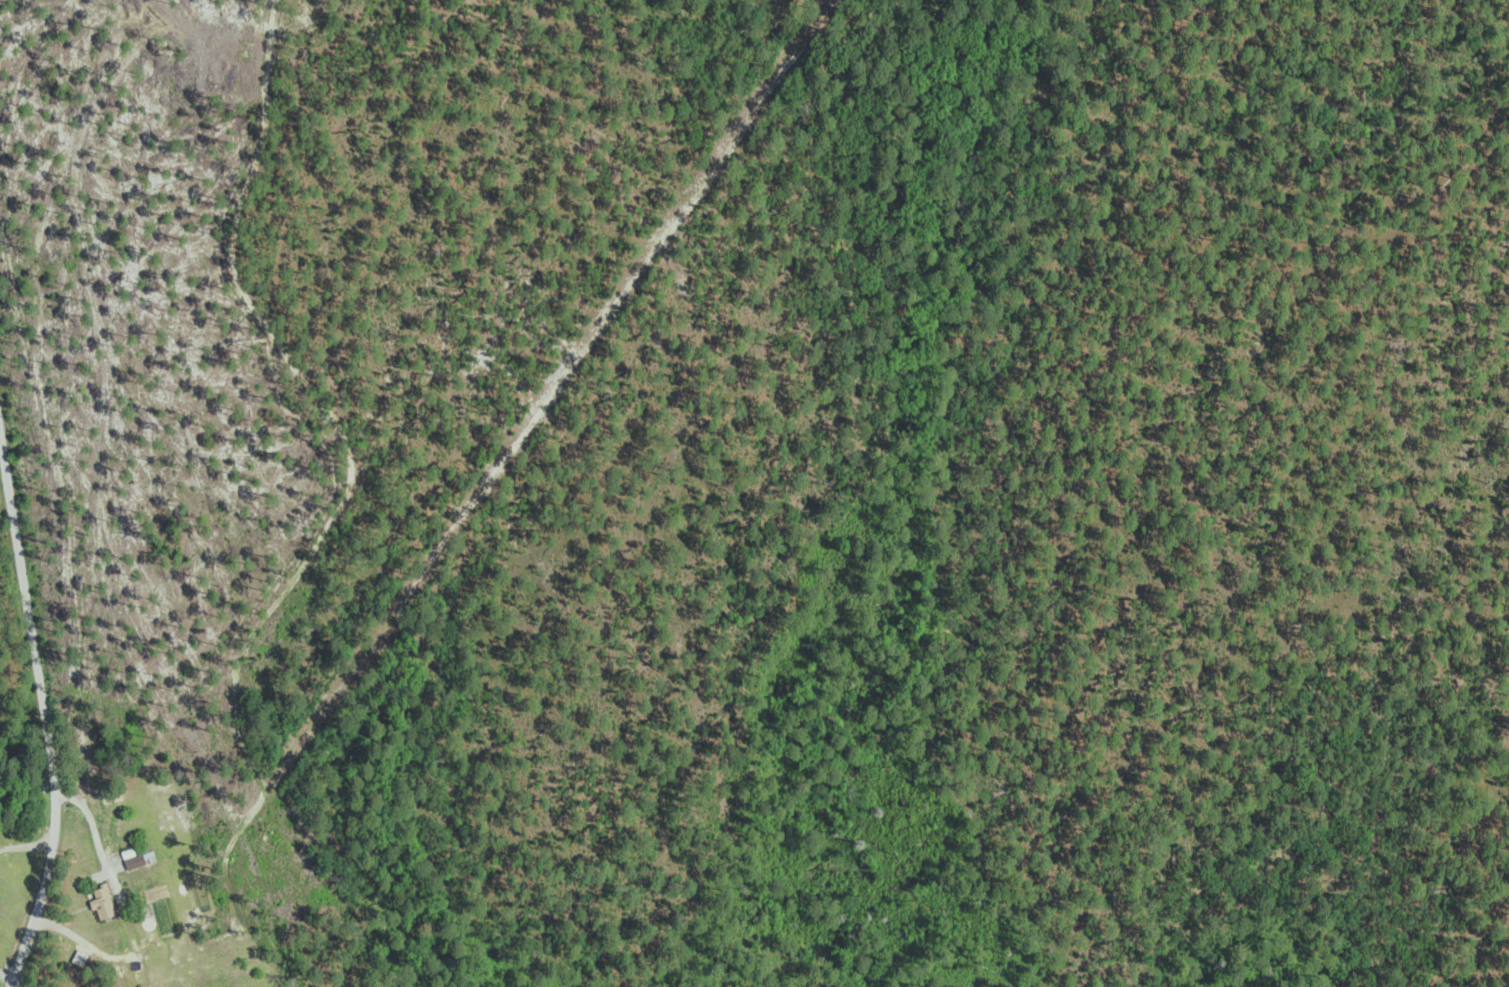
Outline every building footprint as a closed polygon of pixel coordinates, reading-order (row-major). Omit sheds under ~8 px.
[(129,869),(147,862),(143,851),(132,855),(130,848),(123,851),(129,869)] [(118,914),(108,883),(95,887),(98,897),(91,899),(94,909),(98,907),(102,919),(118,914)]
